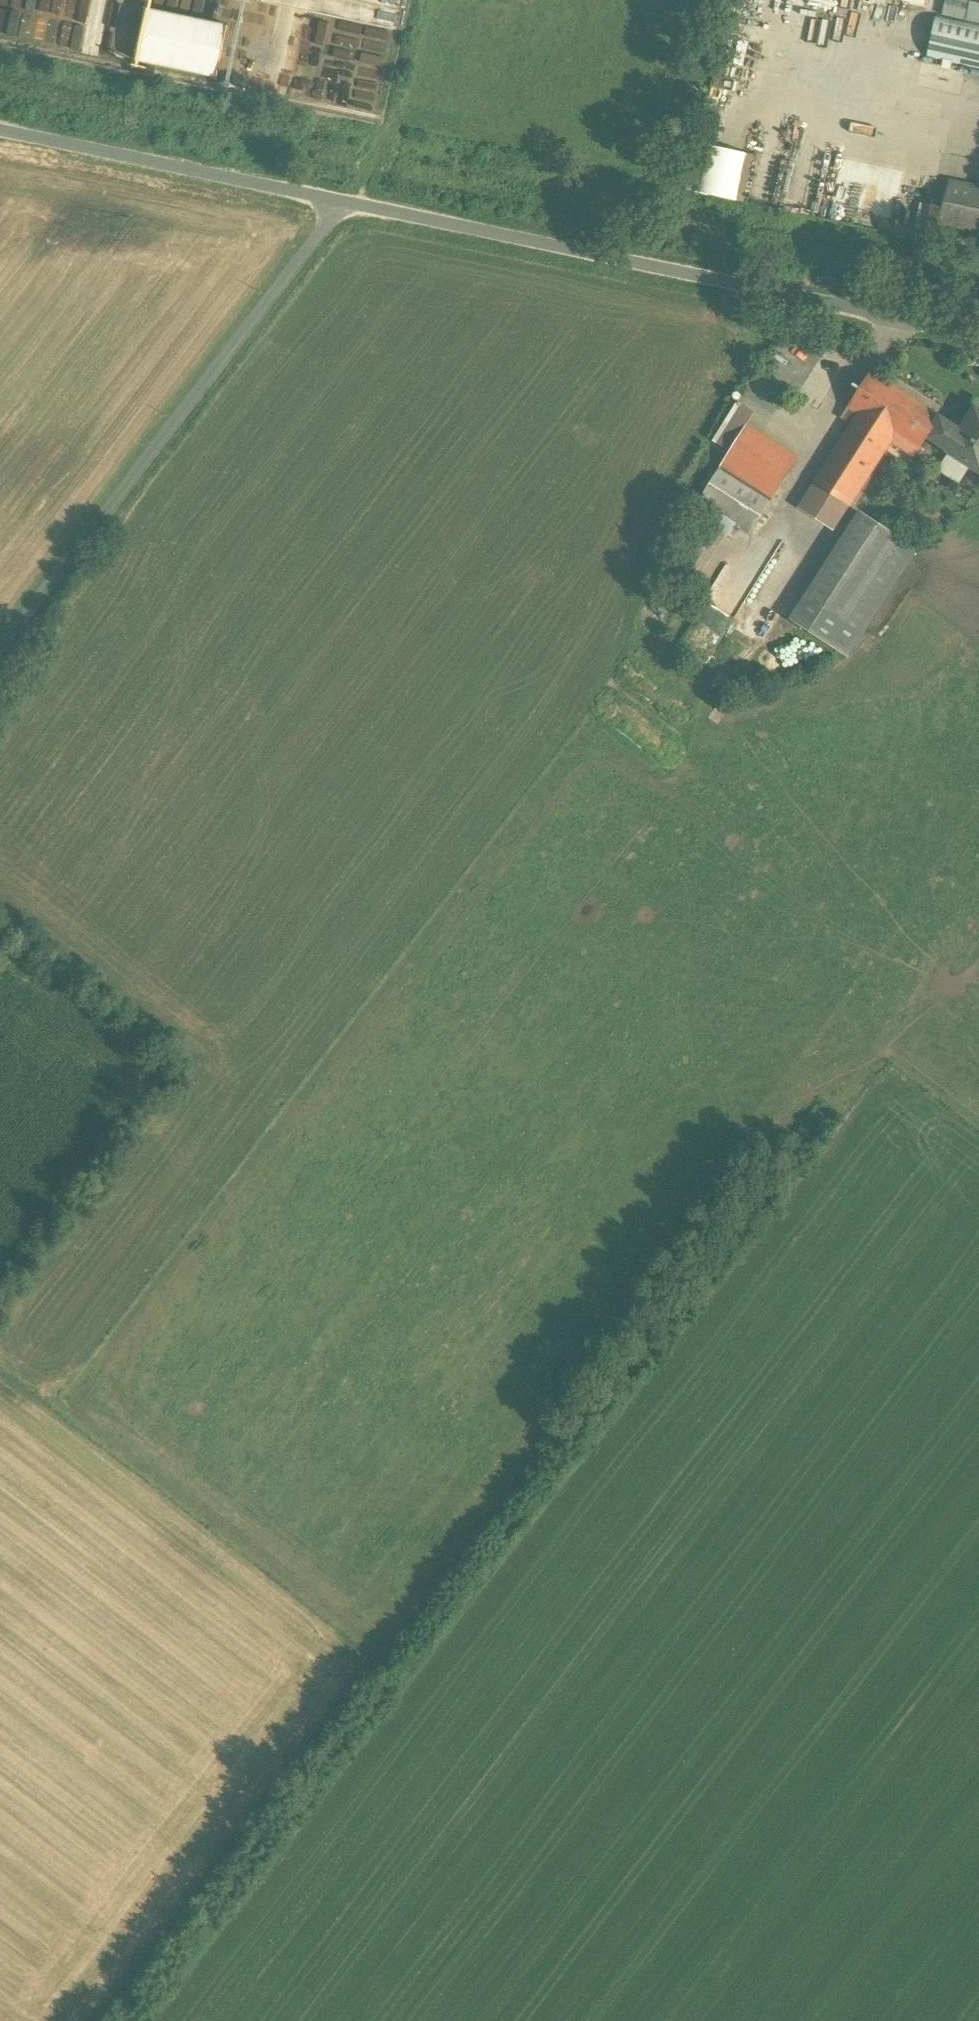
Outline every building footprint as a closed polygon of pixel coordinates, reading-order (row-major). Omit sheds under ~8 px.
[(414,0),(373,0),(370,14),(409,23),(414,0)] [(263,37),(268,13),(216,1),(211,25),(263,37)] [(937,14),(928,57),(978,69),(978,24),(937,14)] [(745,204),(756,153),(699,141),(688,192),(745,204)] [(950,181),(942,223),(978,231),(978,187),(950,181)] [(939,232),(928,229),(925,240),(937,243),(939,232)] [(941,417),(871,372),(842,418),(853,425),(887,447),(891,440),(916,456),(920,449),(929,435),(940,419),(941,417)] [(976,409),(961,432),(940,419),(929,435),(950,449),(949,451),(978,470),(978,411),(976,409)] [(744,539),(792,458),(738,425),(694,497),(701,502),(665,563),(694,580),(725,528),(744,539)] [(853,425),(815,483),(850,505),(887,447),(853,425)] [(850,505),(815,483),(800,507),(834,529),(850,505)] [(919,549),(860,511),(790,620),(849,657),(919,549)]
